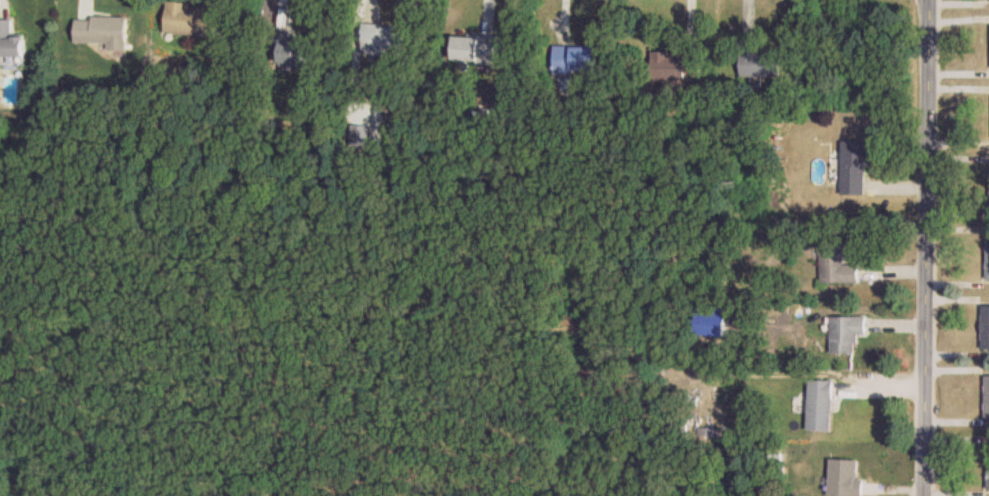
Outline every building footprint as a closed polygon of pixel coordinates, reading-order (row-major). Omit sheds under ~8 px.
[(218,6),(167,2),(165,34),(215,38),(218,6)] [(127,16),(78,16),(78,47),(126,47),(127,16)] [(28,35),(15,35),(14,18),(0,18),(0,57),(29,57),(28,35)] [(360,55),(401,57),(403,27),(362,25),(360,55)] [(298,34),(277,33),(274,64),(305,66),(306,47),(297,46),(298,34)] [(449,62),(495,63),(495,37),(450,36),(449,62)] [(739,43),(738,75),(775,76),(776,52),(756,52),(756,43),(739,43)] [(553,73),(595,73),(595,46),(553,47),(553,73)] [(651,54),(651,80),(687,80),(687,54),(651,54)] [(866,141),(841,141),(841,195),(866,195),(866,141)] [(843,245),(817,245),(817,284),(857,284),(857,265),(843,265),(843,245)] [(980,306),(980,349),(988,349),(988,306),(980,306)] [(830,354),(855,354),(855,335),(865,335),(865,317),(830,317),(830,354)] [(831,432),(832,381),(808,380),(806,431),(831,432)] [(828,495),(862,495),(862,480),(856,480),(856,461),(829,461),(828,495)]
